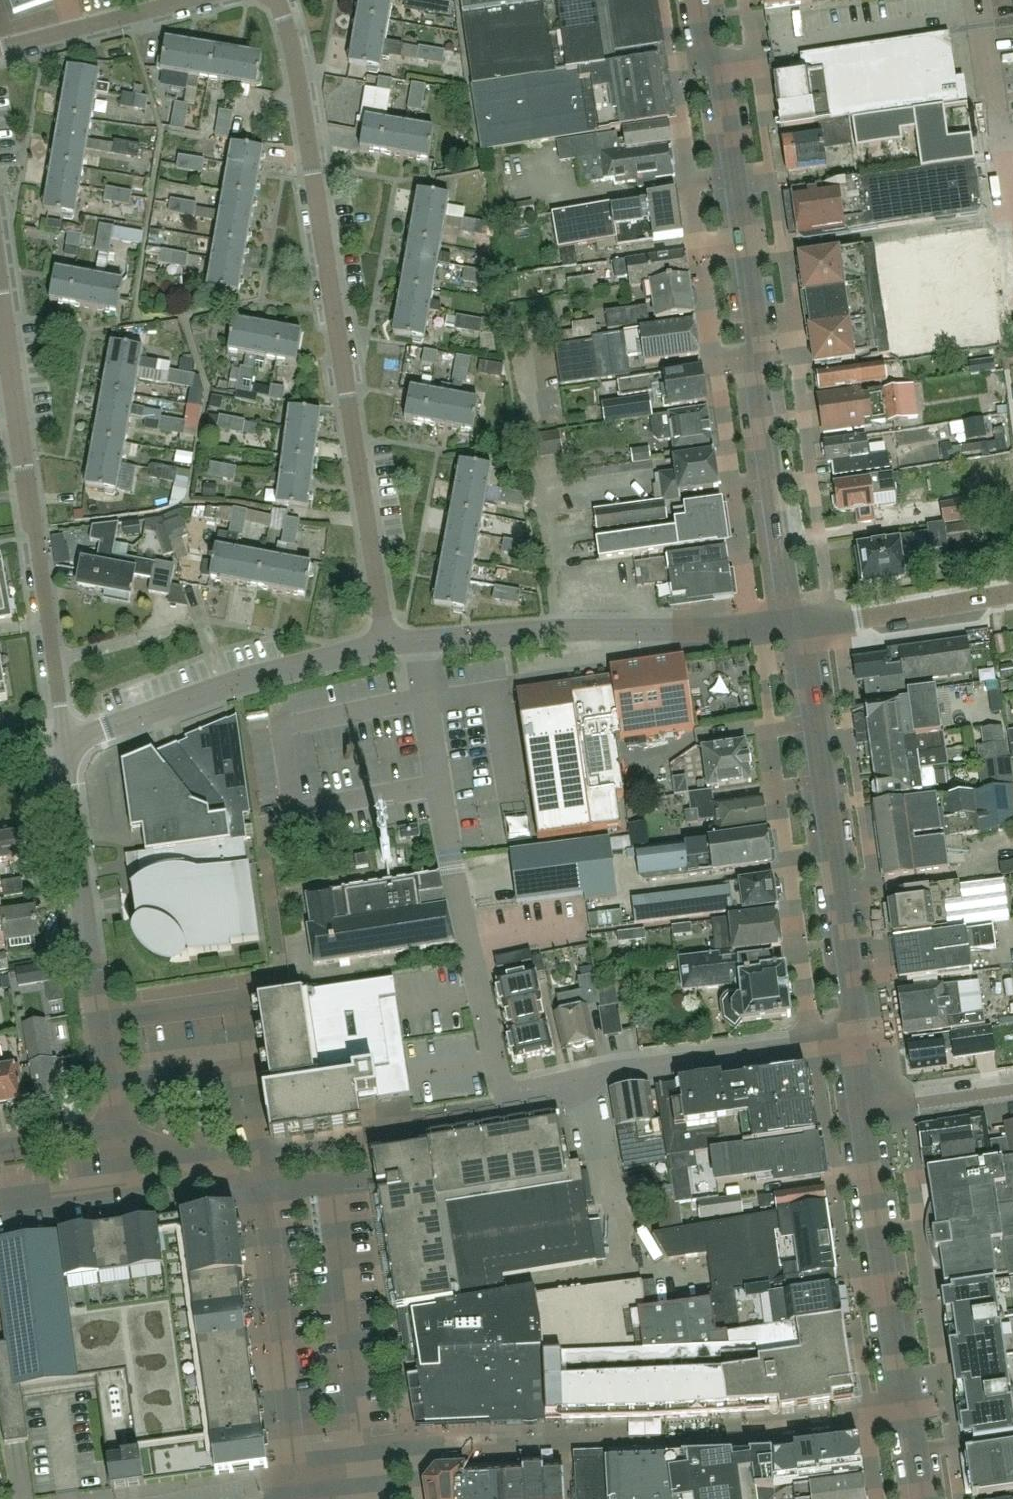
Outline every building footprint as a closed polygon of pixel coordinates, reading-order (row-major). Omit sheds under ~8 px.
[(53,0),(10,0),(15,14),(53,0)] [(387,21),(391,0),(359,0),(357,15),(387,21)] [(437,15),(439,2),(429,0),(426,0),(424,13),(437,15)] [(572,0),(460,0),(462,18),(572,0)] [(462,18),(474,87),(658,58),(649,0),(572,0),(462,18)] [(765,12),(844,0),(763,0),(765,12)] [(439,2),(437,15),(449,17),(452,4),(439,2)] [(368,37),(384,40),(387,21),(357,15),(352,39),(367,42),(368,37)] [(776,97),(865,84),(954,71),(949,34),(801,55),(802,64),(789,66),(791,75),(773,78),(776,97)] [(367,42),(352,39),(348,63),(367,66),(367,70),(376,72),(377,68),(379,68),(381,57),(386,58),(387,55),(399,57),(401,43),(384,40),(368,37),(367,42)] [(189,61),(191,45),(167,41),(164,60),(160,61),(159,69),(162,71),(162,72),(190,77),(193,62),(189,61)] [(215,49),(191,45),(189,61),(193,62),(190,77),(188,89),(198,90),(200,79),(209,80),(215,49)] [(428,62),(430,49),(418,47),(416,60),(428,62)] [(239,53),(215,49),(209,80),(229,83),(232,68),(236,69),(239,53)] [(441,65),(443,53),(443,51),(430,49),(428,62),(441,65)] [(263,58),(239,53),(236,69),(232,68),(229,83),(258,88),(258,87),(262,86),(264,78),(260,76),(263,58)] [(471,87),(482,153),(508,149),(508,148),(609,132),(668,123),(658,58),(474,87),(471,87)] [(81,90),(97,93),(109,95),(111,85),(99,83),(101,73),(70,67),(65,92),(80,95),(81,90)] [(776,97),(781,130),(959,104),(954,71),(865,84),(776,97)] [(376,89),(389,92),(391,79),(378,77),(376,89)] [(422,97),(424,86),(424,84),(411,82),(409,95),(422,97)] [(80,95),(65,92),(61,116),(92,121),(97,93),(81,90),(80,95)] [(121,107),(134,109),(136,96),(123,94),(121,107)] [(422,97),(409,95),(406,108),(420,110),(422,97)] [(149,98),(136,96),(134,109),(147,111),(149,98)] [(174,116),(187,118),(189,105),(176,103),(174,116)] [(976,163),(972,137),(949,141),(944,109),(968,106),(967,104),(913,112),(852,121),(857,150),(903,143),(901,133),(916,131),(921,171),(976,163)] [(221,111),(219,124),(232,126),(234,113),(221,111)] [(61,116),(57,139),(72,142),(73,138),(89,140),(92,121),(61,116)] [(187,118),(174,116),(172,129),(185,131),(187,118)] [(379,152),(385,121),(365,117),(359,149),(379,152)] [(406,141),(401,140),(404,124),(385,121),(379,152),(403,156),(406,141)] [(820,135),(782,140),(787,174),(824,169),(822,152),(853,148),(849,121),(818,125),(820,135)] [(216,137),(230,139),(232,126),(219,124),(216,137)] [(433,129),(404,124),(401,140),(406,141),(403,156),(427,160),(433,129)] [(595,158),(597,158),(597,156),(632,151),(668,146),(666,127),(621,133),(623,142),(594,146),(593,139),(556,144),(559,164),(578,161),(595,158)] [(84,168),(87,151),(89,140),(73,138),(72,142),(57,139),(52,163),(84,168)] [(113,154),(125,157),(128,143),(115,141),(113,154)] [(128,143),(125,157),(138,159),(140,146),(128,143)] [(244,173),(259,175),(263,152),(234,146),(230,166),(244,168),(244,173)] [(673,178),(668,146),(632,151),(597,156),(597,158),(600,182),(600,183),(613,181),(614,186),(637,182),(638,189),(654,187),(653,181),(673,178)] [(176,169),(188,171),(191,158),(178,155),(176,169)] [(191,158),(188,171),(201,173),(203,160),(191,158)] [(597,158),(595,158),(578,161),(582,185),(600,182),(597,158)] [(52,163),(48,187),(63,189),(64,185),(80,188),(84,168),(52,163)] [(804,242),(859,234),(960,219),(976,216),(981,210),(975,164),(789,191),(796,237),(797,237),(804,242)] [(225,193),(255,199),(259,175),(244,173),(244,168),(230,166),(225,193)] [(64,185),(63,189),(48,187),(44,211),(63,215),(63,219),(71,220),(73,217),(75,217),(80,188),(64,185)] [(104,200),(117,203),(119,189),(106,187),(104,200)] [(119,189),(117,203),(129,205),(131,192),(119,189)] [(429,213),(445,215),(449,196),(418,191),(413,214),(429,217),(429,213)] [(235,219),(251,222),(255,199),(225,193),(222,213),(236,215),(235,219)] [(683,238),(679,216),(676,193),(647,198),(648,204),(611,210),(610,210),(615,241),(617,249),(683,238)] [(168,213),(181,215),(183,202),(171,199),(168,213)] [(181,215),(193,217),(196,204),(183,202),(181,215)] [(615,241),(610,210),(611,210),(611,205),(550,215),(556,251),(615,241)] [(217,240),(246,245),(251,222),(235,219),(236,215),(222,213),(217,240)] [(413,214),(409,239),(440,244),(445,215),(429,213),(429,217),(413,214)] [(461,232),(473,234),(476,221),(463,219),(461,232)] [(473,234),(486,236),(488,223),(476,221),(473,234)] [(112,239),(113,228),(114,227),(100,224),(98,237),(112,239)] [(121,239),(144,241),(145,229),(122,228),(121,239)] [(69,232),(67,245),(80,247),(82,235),(69,232)] [(939,252),(923,254),(927,283),(943,280),(945,292),(941,293),(941,294),(984,288),(976,232),(937,237),(939,252)] [(100,251),(109,252),(112,239),(98,237),(96,250),(100,251)] [(440,244),(409,239),(405,262),(420,265),(421,261),(437,264),(449,266),(450,256),(439,254),(440,244)] [(227,266),(242,269),(246,245),(217,240),(213,259),(228,262),(227,266)] [(901,243),(891,244),(892,255),(903,253),(901,243)] [(872,248),(799,259),(801,273),(803,286),(806,313),(810,340),(814,367),(853,362),(853,363),(879,359),(879,358),(889,357),(872,248)] [(454,266),(471,268),(472,252),(455,250),(454,266)] [(105,278),(109,252),(100,251),(95,276),(105,278)] [(173,267),(175,253),(163,251),(160,264),(173,267)] [(175,253),(173,267),(185,269),(188,255),(175,253)] [(903,253),(892,255),(894,265),(904,263),(903,253)] [(643,286),(688,280),(685,254),(612,264),(615,280),(629,278),(631,288),(643,286)] [(228,262),(213,259),(208,288),(238,293),(242,269),(227,266),(228,262)] [(405,262),(401,286),(432,292),(437,264),(421,261),(420,265),(405,262)] [(904,263),(894,265),(895,275),(906,273),(904,263)] [(49,301),(69,304),(75,273),(55,269),(49,301)] [(474,285),(477,271),(464,269),(462,282),(474,285)] [(477,271),(474,285),(487,287),(489,274),(477,271)] [(84,274),(75,273),(69,304),(93,309),(96,293),(92,292),(95,276),(84,274)] [(906,273),(895,275),(897,285),(907,283),(906,273)] [(105,278),(95,276),(92,292),(96,293),(93,309),(117,313),(123,281),(105,278)] [(567,280),(569,295),(598,292),(596,276),(567,280)] [(693,285),(688,282),(688,280),(643,286),(645,303),(653,302),(655,322),(693,317),(689,289),(693,285)] [(907,283),(897,285),(898,295),(909,293),(907,283)] [(441,303),(430,301),(432,292),(401,286),(396,310),(412,312),(412,308),(428,311),(439,313),(441,303)] [(943,308),(927,310),(931,338),(947,336),(949,351),(988,345),(981,290),(985,289),(984,288),(941,294),(943,308)] [(909,293),(898,295),(900,306),(910,304),(909,293)] [(910,304),(900,306),(901,316),(912,314),(910,304)] [(412,308),(412,312),(396,310),(392,334),(410,337),(410,341),(420,343),(422,339),(423,339),(428,311),(412,308)] [(648,326),(645,308),(605,314),(607,331),(648,326)] [(912,314),(901,316),(903,326),(913,324),(912,314)] [(453,329),(454,330),(466,332),(468,318),(456,316),(453,329)] [(481,321),(468,318),(466,332),(478,334),(481,321)] [(255,340),(258,325),(234,321),(229,351),(246,354),(248,354),(251,339),(255,340)] [(574,338),(597,336),(596,321),(572,324),(572,331),(555,333),(556,342),(574,340),(574,338)] [(913,324),(903,326),(904,336),(914,334),(913,324)] [(255,340),(251,339),(248,354),(246,367),(255,369),(265,371),(267,357),(276,359),(282,329),(258,325),(255,340)] [(644,365),(699,358),(694,325),(636,333),(638,348),(639,354),(643,353),(644,365)] [(282,329),(276,359),(297,363),(302,333),(282,329)] [(638,348),(636,333),(592,339),(593,342),(555,348),(560,387),(631,377),(628,355),(639,354),(638,348)] [(914,334),(904,336),(905,346),(916,344),(914,334)] [(123,366),(139,369),(143,349),(112,343),(107,367),(123,370),(123,366)] [(916,344),(905,346),(908,360),(918,358),(916,344)] [(421,363),(435,365),(437,352),(423,350),(421,363)] [(454,369),(467,372),(470,358),(456,356),(454,369)] [(817,375),(818,379),(815,379),(817,390),(820,390),(820,393),(887,383),(884,365),(817,375)] [(123,370),(107,367),(103,391),(134,397),(139,369),(123,366),(123,370)] [(252,382),(255,369),(246,367),(241,367),(238,380),(252,382)] [(452,382),(462,383),(465,384),(467,372),(454,369),(452,381),(452,382)] [(180,385),(182,372),(180,372),(170,370),(169,374),(167,383),(180,385)] [(701,371),(673,375),(619,383),(621,398),(658,393),(658,398),(662,397),(663,402),(668,401),(669,410),(706,405),(701,371)] [(195,374),(193,374),(182,372),(180,385),(192,388),(195,374)] [(404,419),(424,423),(430,392),(432,380),(422,379),(420,390),(410,389),(404,419)] [(251,388),(252,382),(238,380),(236,393),(250,396),(251,388)] [(449,396),(446,411),(450,412),(448,427),(472,432),(478,401),(460,398),(462,383),(452,382),(452,385),(449,396)] [(449,396),(452,385),(442,384),(440,394),(430,392),(424,423),(448,427),(450,412),(446,411),(449,396)] [(283,401),(285,388),(271,386),(269,399),(283,401)] [(858,392),(818,399),(821,416),(824,434),(824,435),(865,429),(865,427),(918,419),(916,402),(906,404),(904,388),(865,394),(866,399),(861,400),(859,400),(858,392)] [(134,397),(103,391),(99,415),(114,417),(115,413),(131,416),(144,418),(146,409),(132,407),(134,397)] [(649,396),(602,403),(605,424),(652,417),(649,396)] [(302,435),(318,437),(321,413),(289,408),(287,428),(303,430),(302,435)] [(675,454),(712,448),(706,411),(669,416),(652,418),(653,419),(655,418),(652,423),(654,438),(659,442),(673,440),(675,454)] [(95,438),(126,444),(131,416),(115,413),(114,417),(99,415),(95,438)] [(217,429),(230,432),(232,418),(219,416),(217,429)] [(158,431),(171,433),(173,420),(161,417),(158,431)] [(232,418),(230,432),(243,434),(245,421),(232,418)] [(186,422),(173,420),(171,433),(183,435),(184,429),(186,423),(186,422)] [(303,430),(287,428),(283,457),(314,461),(318,437),(302,435),(303,430)] [(534,436),(537,456),(561,453),(558,432),(534,436)] [(122,463),(126,444),(95,438),(90,462),(106,465),(106,460),(122,463)] [(833,478),(865,473),(890,469),(887,454),(868,457),(865,438),(824,444),(827,465),(832,465),(833,478)] [(633,463),(650,460),(649,448),(631,451),(633,463)] [(175,463),(191,465),(193,454),(177,451),(175,463)] [(660,486),(662,503),(663,502),(680,500),(679,496),(718,490),(713,456),(673,461),(675,474),(654,476),(656,486),(660,486)] [(296,482),(311,485),(314,461),(283,457),(280,475),(280,476),(296,478),(296,482)] [(119,479),(122,464),(122,463),(106,460),(106,465),(90,462),(86,486),(105,490),(106,494),(114,495),(116,492),(117,492),(119,479)] [(472,485),(487,487),(491,467),(460,462),(456,486),(471,489),(472,485)] [(221,479),(223,465),(210,463),(208,477),(221,479)] [(130,465),(122,464),(119,479),(127,481),(130,465)] [(162,481),(164,467),(152,465),(149,478),(162,481)] [(223,465),(221,479),(234,482),(236,468),(223,465)] [(164,467),(162,481),(174,483),(175,477),(177,470),(164,467)] [(834,509),(839,512),(839,515),(856,512),(858,525),(875,523),(872,497),(896,494),(893,473),(867,477),(868,481),(835,486),(837,497),(833,501),(832,501),(833,509),(834,509)] [(296,482),(296,478),(280,476),(280,475),(272,474),(271,483),(279,484),(276,505),(308,509),(311,485),(296,482)] [(217,485),(203,484),(202,497),(216,498),(217,485)] [(472,485),(471,489),(456,486),(452,510),(482,515),(485,499),(487,487),(472,485)] [(497,503),(510,506),(512,492),(499,490),(497,501),(497,503)] [(512,492),(510,506),(522,508),(525,494),(512,492)] [(972,498),(940,504),(943,525),(975,520),(972,498)] [(663,502),(662,503),(601,511),(601,510),(593,511),(596,532),(666,522),(663,502)] [(596,542),(596,547),(599,562),(726,544),(721,506),(687,510),(688,521),(679,522),(676,525),(675,526),(675,531),(596,542)] [(205,518),(231,524),(232,522),(234,508),(207,508),(205,518)] [(246,511),(234,508),(232,522),(244,524),(246,511)] [(688,521),(687,510),(687,509),(673,510),(676,525),(679,522),(688,521)] [(463,532),(479,535),(482,515),(452,510),(448,534),(463,536),(463,532)] [(185,516),(165,522),(172,542),(191,536),(185,516)] [(300,520),(287,518),(286,518),(284,529),(283,531),(298,533),(300,520)] [(159,520),(148,521),(146,533),(157,535),(165,557),(175,554),(164,522),(159,520)] [(944,527),(947,547),(986,541),(984,520),(944,527)] [(232,522),(231,524),(230,534),(238,535),(242,536),(244,524),(232,522)] [(105,591),(112,555),(113,555),(119,523),(93,526),(90,541),(100,542),(96,563),(82,561),(78,587),(105,591)] [(947,549),(947,547),(944,527),(929,529),(930,537),(859,547),(860,551),(855,552),(860,583),(864,582),(864,586),(904,580),(901,556),(947,549)] [(295,546),(298,533),(283,531),(282,543),(281,544),(287,545),(295,546)] [(463,536),(448,534),(443,557),(474,563),(479,535),(463,532),(463,536)] [(238,535),(230,534),(228,533),(226,550),(215,548),(209,578),(233,583),(236,568),(232,567),(235,551),(238,535)] [(513,555),(515,542),(503,540),(500,553),(513,555)] [(525,558),(528,544),(515,542),(513,555),(525,558)] [(235,551),(232,567),(236,568),(233,583),(257,587),(263,557),(235,551)] [(732,599),(732,597),(726,551),(686,556),(634,563),(637,587),(670,583),(672,600),(692,598),(712,595),(713,602),(732,599)] [(154,563),(113,555),(112,555),(105,591),(104,599),(130,603),(134,577),(151,580),(149,593),(169,596),(174,565),(154,562),(154,563)] [(12,617),(2,557),(0,557),(0,619),(12,617)] [(283,577),(279,576),(282,560),(275,559),(263,557),(257,587),(280,592),(283,577)] [(474,563),(443,557),(439,581),(454,584),(455,579),(471,582),(474,563)] [(285,561),(282,560),(279,576),(283,577),(280,592),(305,596),(309,577),(313,577),(314,568),(311,566),(285,561)] [(439,581),(435,605),(454,608),(455,612),(463,614),(465,610),(466,610),(471,582),(455,579),(454,584),(439,581)] [(492,600),(504,602),(507,589),(494,587),(492,600)] [(517,605),(517,604),(519,591),(507,589),(504,602),(517,605)] [(997,657),(1008,655),(1004,634),(994,636),(997,657)] [(967,640),(902,650),(888,652),(889,656),(854,661),(857,684),(864,683),(867,701),(906,695),(904,685),(972,674),(967,640)] [(517,690),(539,840),(622,828),(617,799),(625,797),(617,741),(621,740),(695,730),(684,658),(610,668),(612,677),(596,679),(594,676),(590,675),(587,677),(586,680),(571,683),(571,682),(517,690)] [(932,737),(942,736),(936,688),(907,692),(909,703),(866,709),(866,710),(861,712),(862,721),(865,721),(866,730),(869,731),(868,735),(862,737),(863,744),(871,745),(871,747),(932,739),(932,737)] [(240,740),(237,716),(185,737),(188,740),(153,755),(151,752),(121,764),(130,832),(132,832),(132,830),(142,829),(145,853),(137,854),(139,869),(144,879),(140,882),(137,884),(133,887),(130,890),(132,892),(136,887),(141,893),(137,902),(134,910),(137,928),(137,931),(138,934),(139,937),(140,940),(139,941),(141,944),(142,947),(145,950),(147,952),(149,954),(152,956),(155,958),(158,960),(161,961),(164,962),(168,963),(168,961),(171,962),(175,962),(178,962),(181,962),(188,961),(188,959),(187,959),(187,956),(231,950),(230,949),(229,949),(229,944),(260,940),(249,865),(247,865),(244,841),(247,840),(245,815),(251,814),(241,741),(240,740)] [(1007,744),(1004,744),(1002,727),(981,729),(983,746),(978,747),(979,763),(1008,759),(1007,744)] [(934,753),(945,751),(942,736),(932,737),(932,739),(871,747),(867,747),(869,762),(873,761),(874,763),(933,755),(934,753)] [(701,749),(706,789),(751,784),(749,768),(750,767),(749,758),(747,758),(746,744),(701,749)] [(876,779),(920,773),(934,771),(933,769),(947,768),(945,751),(934,753),(933,755),(874,763),(876,779)] [(995,762),(998,786),(1012,784),(1012,778),(1011,760),(995,762)] [(920,773),(876,779),(877,785),(876,786),(873,789),(874,797),(877,799),(879,799),(879,801),(932,793),(936,788),(934,771),(920,773)] [(874,807),(880,850),(944,839),(1012,830),(1012,793),(1012,788),(938,798),(874,807)] [(717,837),(766,830),(761,799),(713,806),(711,790),(688,793),(690,812),(696,811),(698,823),(715,821),(717,837)] [(402,840),(420,837),(418,826),(400,829),(402,840)] [(25,858),(27,858),(23,832),(0,836),(0,862),(25,858)] [(646,883),(770,866),(765,834),(636,850),(641,879),(646,883)] [(948,872),(944,839),(880,850),(884,881),(948,872)] [(611,840),(511,853),(517,903),(585,894),(586,903),(618,898),(611,840)] [(357,869),(369,867),(367,856),(355,858),(357,869)] [(999,863),(1001,876),(1012,875),(1012,861),(999,863)] [(314,966),(456,944),(457,943),(441,873),(343,888),(343,890),(307,896),(312,926),(308,927),(314,966)] [(632,901),(635,923),(635,924),(743,911),(744,912),(776,907),(771,879),(740,883),(741,894),(730,895),(729,889),(632,901)] [(4,899),(23,896),(21,880),(1,883),(4,899)] [(959,883),(887,893),(892,935),(1008,920),(1003,881),(959,887),(959,883)] [(605,923),(602,901),(587,903),(590,925),(605,923)] [(4,929),(8,953),(37,949),(35,938),(39,937),(34,908),(2,914),(2,915),(0,915),(0,929),(4,929)] [(715,955),(737,953),(760,951),(781,948),(777,913),(712,921),(715,955)] [(691,925),(672,928),(673,937),(692,935),(691,925)] [(893,940),(896,962),(899,983),(971,973),(969,953),(995,949),(991,927),(893,940)] [(631,933),(632,942),(646,940),(645,931),(631,933)] [(619,944),(632,942),(631,933),(618,934),(619,944)] [(533,958),(532,956),(531,950),(495,959),(496,962),(497,969),(532,961),(535,973),(536,975),(545,973),(541,956),(533,958)] [(761,958),(760,951),(737,953),(741,985),(742,1001),(739,1001),(733,1008),(735,1019),(741,1023),(790,1018),(785,970),(773,971),(772,956),(761,958)] [(712,988),(741,985),(737,953),(715,955),(708,956),(712,988)] [(8,965),(6,954),(0,955),(0,970),(9,968),(8,965)] [(680,959),(682,980),(683,991),(712,988),(708,956),(680,959)] [(19,987),(59,980),(56,964),(17,971),(19,987)] [(536,975),(535,973),(525,976),(524,972),(507,976),(508,979),(498,982),(504,1011),(507,1011),(511,1030),(509,1031),(515,1061),(526,1058),(526,1062),(543,1058),(542,1055),(553,1052),(546,1023),(544,1023),(539,1003),(542,1003),(536,975)] [(313,1134),(362,1127),(358,1103),(393,1098),(393,1097),(410,1095),(393,981),(258,1001),(260,1013),(271,1091),(263,1093),(263,1094),(267,1118),(270,1140),(302,1136),(301,1130),(312,1129),(313,1134)] [(958,984),(900,992),(906,1036),(986,1025),(984,1014),(962,1017),(958,984)] [(595,1043),(587,1008),(585,1008),(582,992),(580,992),(557,998),(561,1014),(555,1015),(563,1050),(573,1048),(577,1050),(584,1048),(585,1045),(595,1043)] [(621,1034),(617,1007),(600,1009),(604,1036),(621,1034)] [(38,1100),(55,1097),(60,1096),(57,1078),(61,1077),(58,1059),(54,1060),(48,1020),(26,1024),(32,1063),(38,1100)] [(992,1029),(979,1031),(941,1037),(942,1042),(910,1047),(912,1058),(910,1062),(911,1067),(914,1069),(914,1072),(946,1067),(943,1049),(953,1048),(954,1056),(995,1050),(992,1029)] [(11,1102),(13,1105),(20,1103),(21,1100),(24,1100),(18,1066),(0,1069),(0,1104),(11,1102)] [(753,1145),(815,1136),(806,1069),(721,1080),(721,1076),(648,1087),(611,1093),(623,1168),(666,1162),(665,1156),(752,1143),(753,1145)] [(596,1262),(595,1256),(580,1163),(579,1162),(570,1164),(566,1139),(560,1140),(556,1114),(426,1134),(426,1138),(402,1142),(403,1151),(373,1156),(394,1290),(397,1307),(397,1310),(406,1309),(425,1424),(526,1420),(545,1419),(545,1416),(536,1297),(535,1289),(506,1294),(503,1277),(596,1262)] [(985,1116),(962,1119),(937,1123),(937,1124),(918,1127),(925,1170),(992,1159),(985,1116)] [(1003,1125),(1008,1158),(1012,1157),(1012,1123),(1003,1125)] [(822,1176),(816,1139),(758,1148),(758,1146),(712,1153),(716,1183),(774,1174),(775,1182),(822,1176)] [(1012,1278),(1012,1157),(1008,1158),(926,1170),(944,1285),(1008,1276),(1008,1278),(1012,1278)] [(777,1212),(826,1206),(826,1205),(825,1205),(823,1189),(766,1197),(765,1197),(758,1197),(760,1209),(771,1208),(770,1204),(776,1204),(777,1212)] [(743,1213),(741,1196),(717,1199),(698,1202),(700,1219),(743,1213)] [(673,1203),(656,1205),(658,1220),(675,1217),(673,1203)] [(826,1206),(777,1212),(777,1214),(744,1219),(742,1221),(724,1224),(677,1231),(660,1234),(653,1235),(669,1260),(708,1254),(714,1294),(710,1295),(711,1302),(836,1281),(835,1274),(836,1273),(826,1206)] [(268,1468),(259,1401),(256,1401),(239,1277),(245,1276),(236,1209),(0,1241),(0,1299),(6,1345),(0,1346),(0,1416),(6,1445),(17,1444),(27,1442),(29,1442),(22,1389),(97,1378),(109,1469),(107,1469),(109,1488),(111,1487),(112,1489),(268,1468)] [(658,1220),(660,1234),(677,1231),(675,1217),(658,1220)] [(943,1297),(964,1437),(972,1436),(973,1442),(1012,1436),(1012,1279),(951,1288),(952,1295),(943,1297)] [(843,1317),(841,1317),(808,1322),(716,1335),(711,1302),(659,1310),(655,1281),(642,1283),(641,1282),(536,1297),(545,1416),(561,1416),(562,1423),(649,1418),(650,1414),(700,1413),(700,1416),(764,1413),(854,1400),(843,1317)] [(716,1335),(808,1322),(841,1317),(836,1281),(711,1302),(716,1335)] [(86,1472),(80,1427),(41,1432),(43,1444),(58,1442),(65,1498),(110,1493),(107,1469),(86,1472)] [(771,1449),(772,1454),(773,1485),(862,1476),(856,1438),(771,1449)] [(966,1452),(973,1497),(1012,1491),(1012,1445),(966,1452)] [(607,1498),(770,1498),(773,1496),(771,1454),(739,1456),(739,1452),(715,1453),(715,1454),(698,1457),(697,1457),(697,1453),(694,1450),(668,1451),(666,1453),(666,1457),(665,1457),(665,1458),(664,1458),(605,1460),(607,1498)] [(605,1460),(573,1462),(575,1498),(607,1498),(605,1460)] [(423,1481),(426,1498),(463,1498),(462,1471),(462,1467),(434,1468),(423,1481)] [(559,1468),(471,1472),(471,1471),(462,1471),(463,1498),(560,1498),(559,1468)] [(862,1479),(827,1483),(829,1498),(834,1498),(864,1495),(862,1479)] [(827,1483),(793,1487),(794,1498),(829,1498),(827,1483)]
